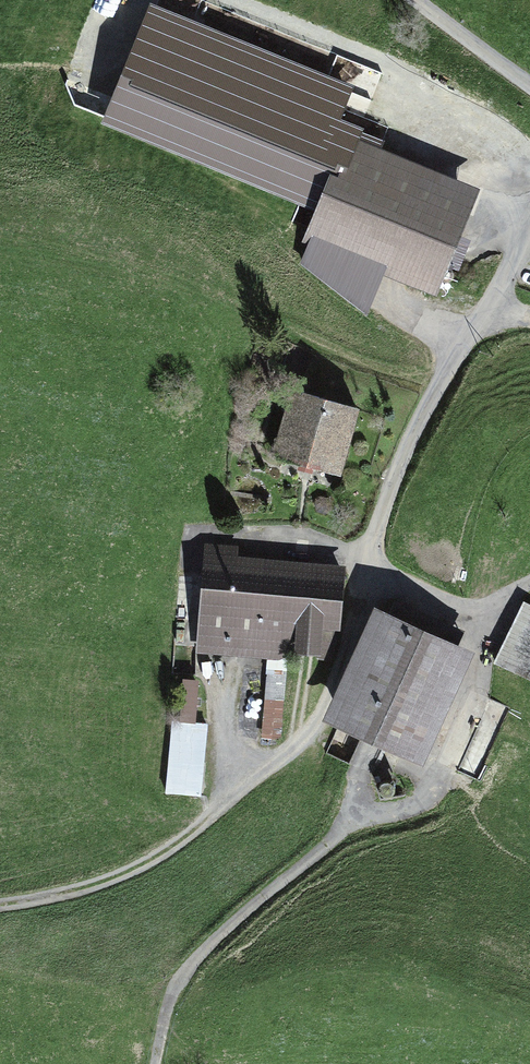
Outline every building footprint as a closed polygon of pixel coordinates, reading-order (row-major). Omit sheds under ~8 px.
[(354,87),(151,6),(102,124),(315,211),(303,242),(308,246),(299,264),(368,315),(382,276),(436,299),(480,189),(382,149),(385,142),(362,132),(363,129),(342,120),(354,87)] [(355,407),(294,390),(276,453),(337,470),(355,407)] [(239,546),(205,543),(198,653),(287,659),(287,652),(321,656),(322,631),(340,631),(344,567),(238,556),(239,546)] [(389,613),(374,606),(321,721),(421,767),(472,651),(457,644),(462,631),(396,598),(389,613)] [(524,598),(491,664),(529,681),(529,601),(524,598)] [(287,668),(267,667),(261,736),(282,738),(287,668)] [(199,681),(182,679),(179,721),(195,722),(199,681)] [(195,722),(179,721),(171,721),(164,794),(202,797),(207,723),(195,722)]
